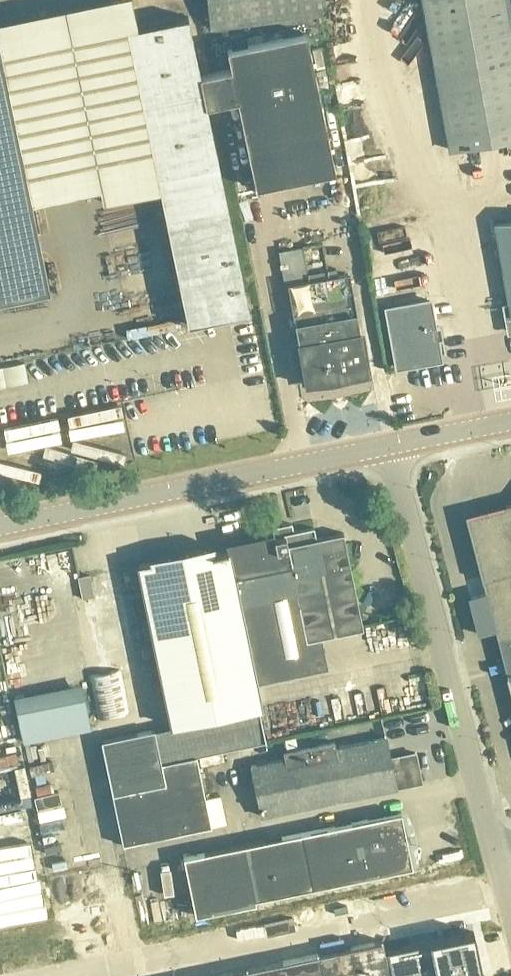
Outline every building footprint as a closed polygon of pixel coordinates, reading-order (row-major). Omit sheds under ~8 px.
[(50,291),(32,204),(71,196),(100,191),(102,203),(161,191),(188,325),(250,313),(207,107),(201,76),(188,16),(137,27),(132,0),(102,0),(38,13),(0,21),(0,302),(50,291)] [(212,25),(251,23),(250,0),(211,0),(212,25)] [(321,0),(266,0),(268,16),(322,11),(321,0)] [(510,140),(510,1),(510,0),(425,0),(452,151),(510,140)] [(231,69),(201,76),(207,107),(237,100),(256,188),(335,172),(307,33),(227,50),(231,69)] [(426,219),(400,218),(399,237),(425,237),(426,219)] [(496,224),(510,304),(510,221),(496,224)] [(367,379),(372,378),(369,361),(364,362),(349,276),(330,279),(324,245),(302,248),(306,270),(297,272),(293,250),(283,252),(308,385),(366,374),(367,379)] [(388,308),(398,367),(440,359),(430,301),(388,308)] [(499,393),(510,391),(510,364),(494,366),(499,393)] [(510,678),(510,683),(510,506),(468,517),(510,678)] [(267,742),(260,708),(255,685),(256,685),(256,684),(257,684),(328,668),(322,638),(323,638),(364,629),(345,534),(316,540),(314,529),(294,533),(293,526),(272,530),(272,531),(228,540),(229,547),(215,550),(214,543),(150,556),(151,563),(139,566),(173,726),(102,741),(109,774),(198,756),(267,742)] [(90,576),(79,578),(83,600),(95,597),(90,576)] [(90,676),(100,720),(129,714),(120,671),(90,676)] [(23,737),(90,723),(82,685),(14,699),(23,737)] [(11,735),(9,711),(0,712),(0,737),(11,735)] [(417,752),(392,757),(387,737),(337,748),(336,742),(285,752),(286,758),(252,766),(263,816),(398,788),(423,783),(417,752)] [(213,826),(198,756),(109,774),(124,845),(213,827),(213,826)] [(39,786),(62,780),(60,770),(37,776),(39,786)] [(63,794),(36,802),(40,814),(67,806),(63,794)] [(185,857),(197,916),(257,903),(256,900),(413,868),(403,813),(185,857)] [(49,904),(0,903),(0,920),(49,920),(49,904)] [(335,915),(349,913),(347,905),(334,908),(335,915)] [(386,951),(391,975),(482,975),(472,933),(386,951)] [(214,975),(390,975),(383,942),(383,941),(214,975)]
